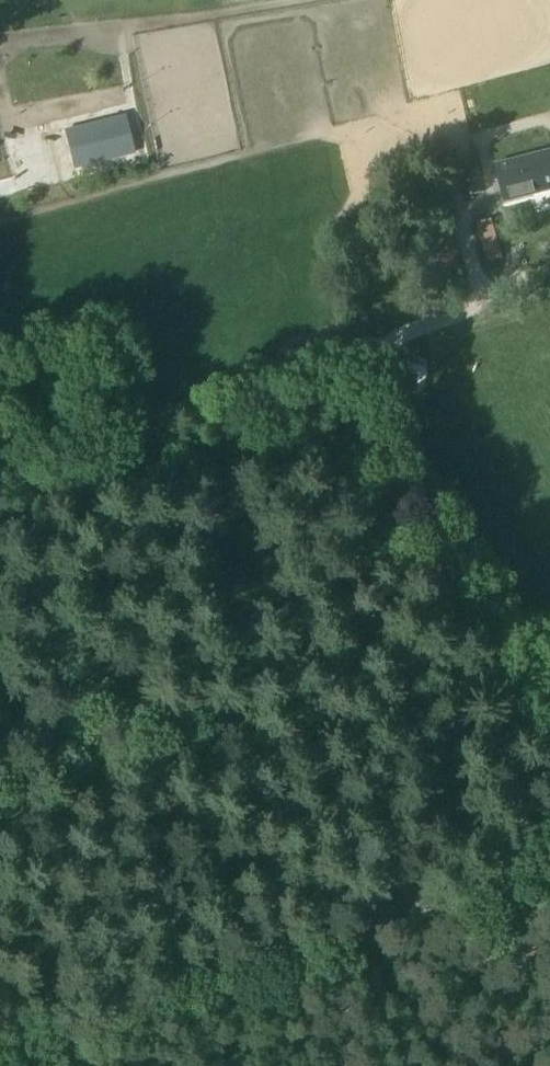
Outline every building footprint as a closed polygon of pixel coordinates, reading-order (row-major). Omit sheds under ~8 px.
[(123,116),(64,131),(74,170),(133,154),(123,116)] [(506,199),(545,190),(536,155),(498,165),(506,199)] [(487,262),(502,259),(491,220),(477,224),(487,262)]
